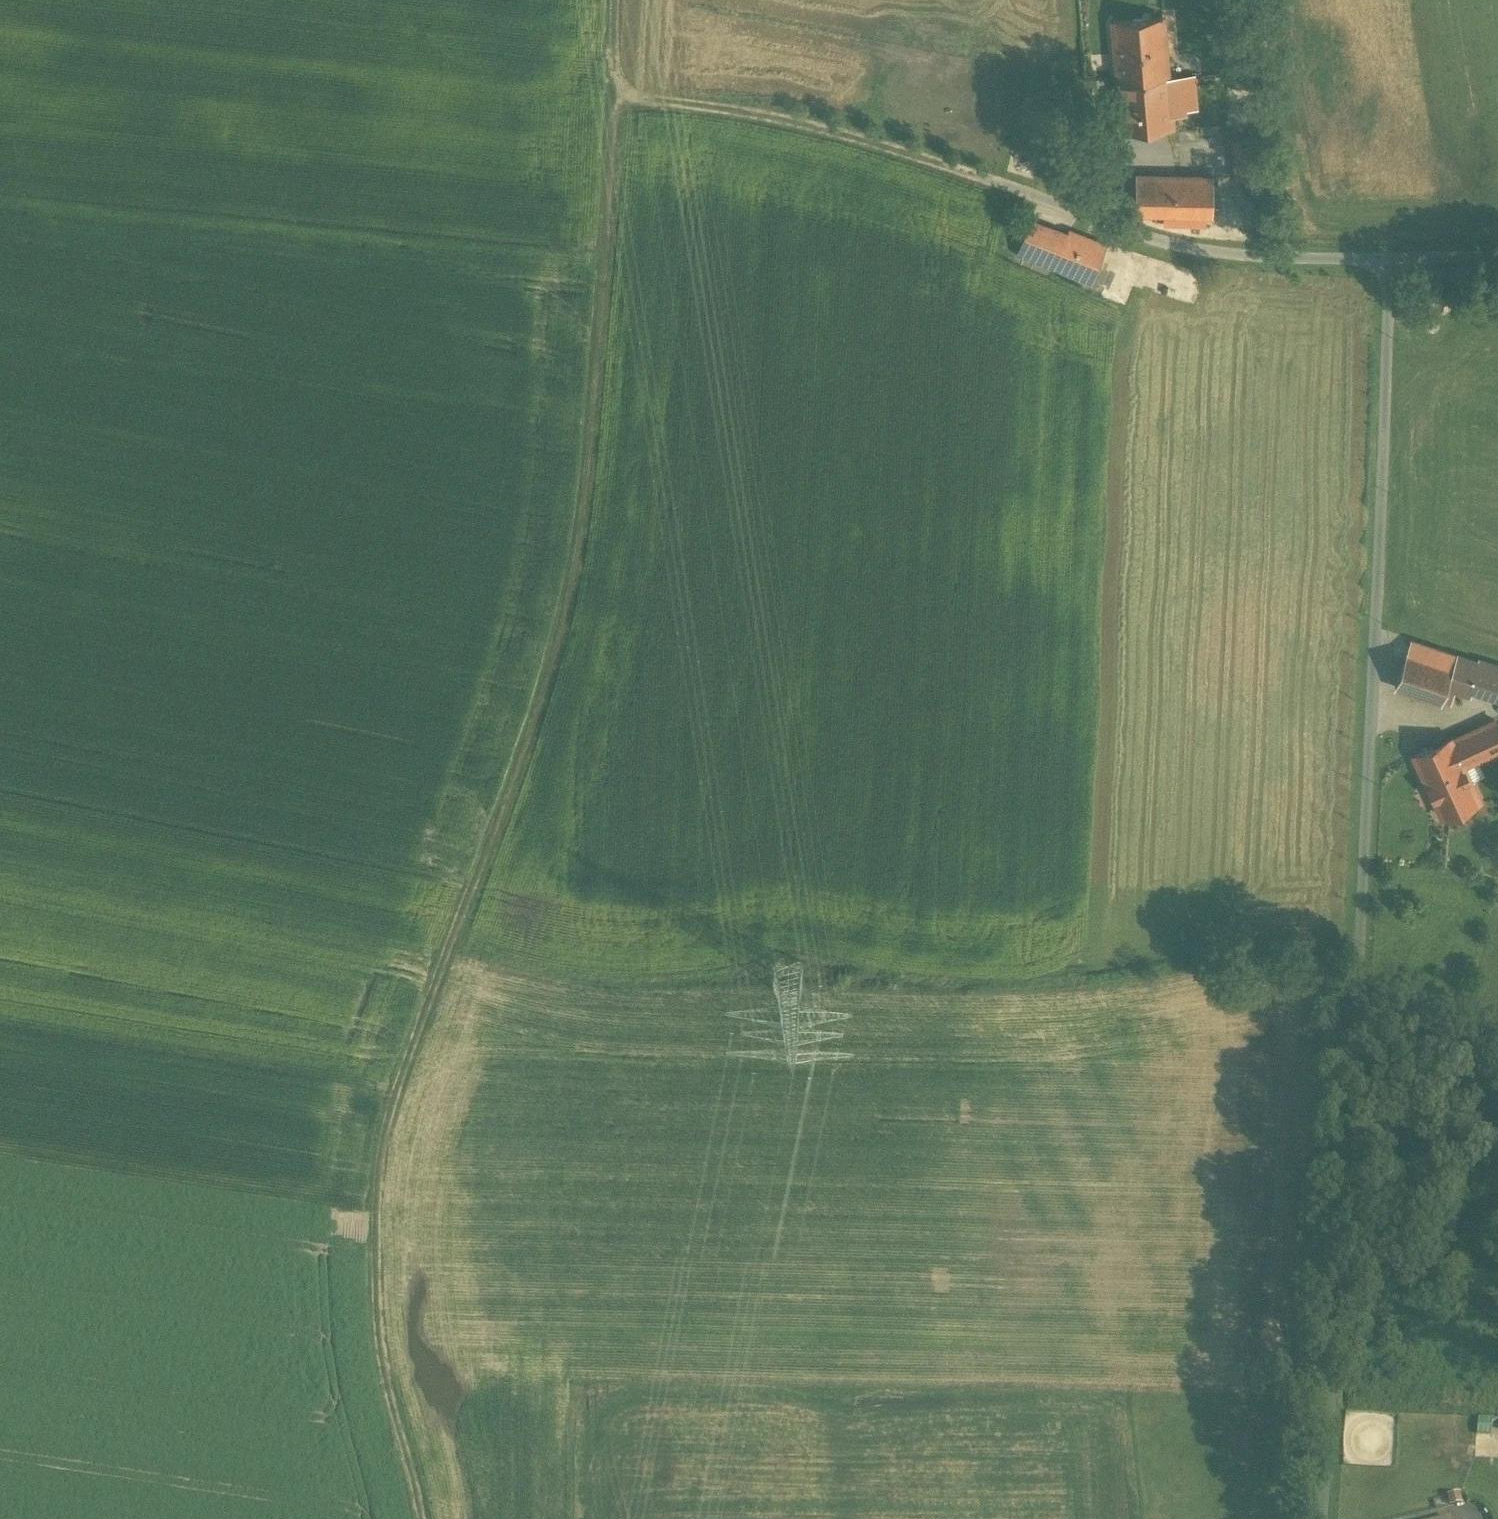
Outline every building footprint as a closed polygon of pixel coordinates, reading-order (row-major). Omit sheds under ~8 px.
[(1164,16),(1114,20),(1122,137),(1173,133),(1164,16)] [(1213,178),(1136,175),(1135,212),(1211,215),(1213,178)] [(1107,245),(1032,215),(1017,252),(1093,281),(1107,245)] [(1395,686),(1441,702),(1446,687),(1469,695),(1471,689),(1497,698),(1497,665),(1479,659),(1477,663),(1411,640),(1395,686)] [(1414,755),(1443,817),(1480,800),(1464,766),(1497,751),(1497,726),(1494,718),(1414,755)]
